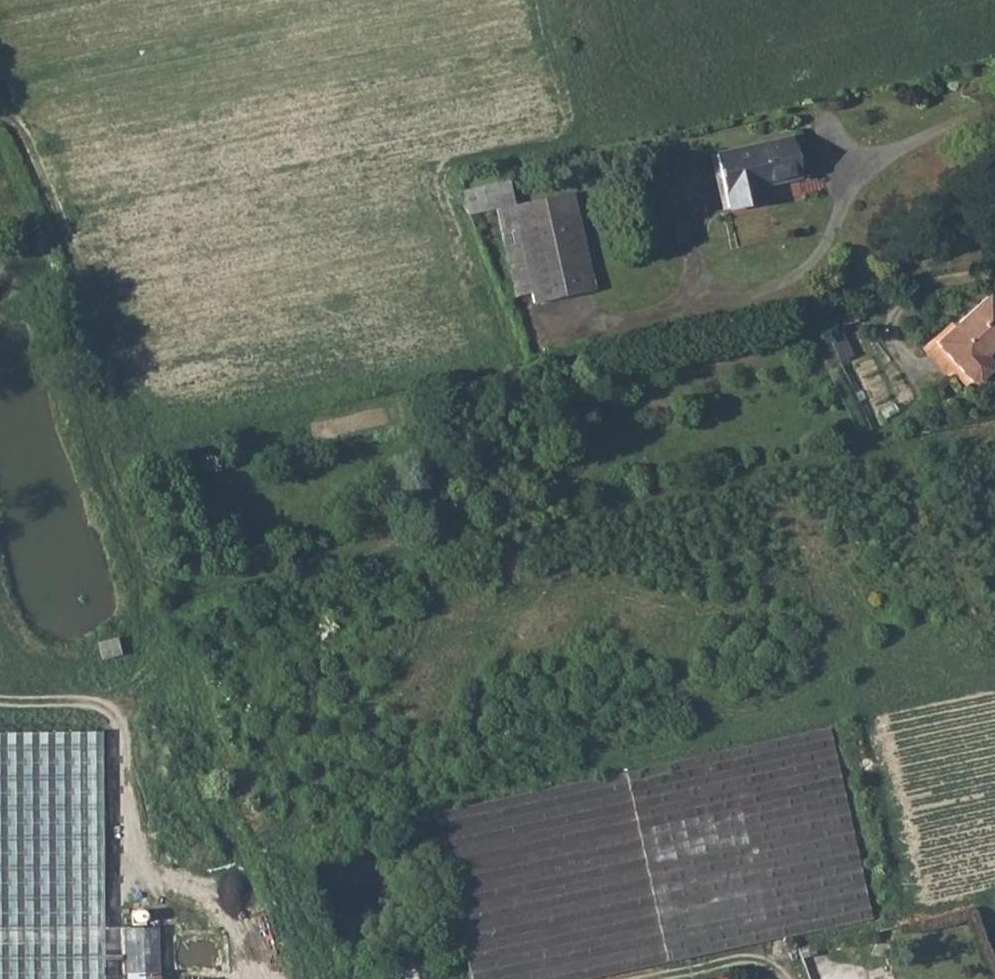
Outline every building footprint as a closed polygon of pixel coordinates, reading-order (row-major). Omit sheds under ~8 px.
[(757,185),(797,176),(788,137),(715,154),(727,208),(760,201),(757,185)] [(507,181),(481,186),(458,191),(467,214),(486,209),(495,208),(512,204),(507,181)] [(593,290),(572,191),(512,204),(495,208),(501,234),(517,230),(531,293),(533,303),(593,290)] [(501,234),(515,296),(531,293),(517,230),(501,234)] [(994,346),(994,303),(988,295),(935,342),(955,364),(969,380),(977,381),(989,370),(990,362),(984,356),(994,346)] [(921,348),(945,373),(955,364),(935,342),(932,338),(921,348)] [(120,655),(116,638),(95,643),(99,660),(120,655)] [(477,978),(580,978),(872,918),(832,728),(442,809),(477,978)] [(0,733),(0,978),(102,978),(100,732),(0,733)] [(157,926),(123,927),(124,978),(158,978),(157,926)] [(408,951),(406,941),(393,943),(395,953),(408,951)] [(413,964),(410,965),(391,969),(393,978),(417,978),(413,964)]
